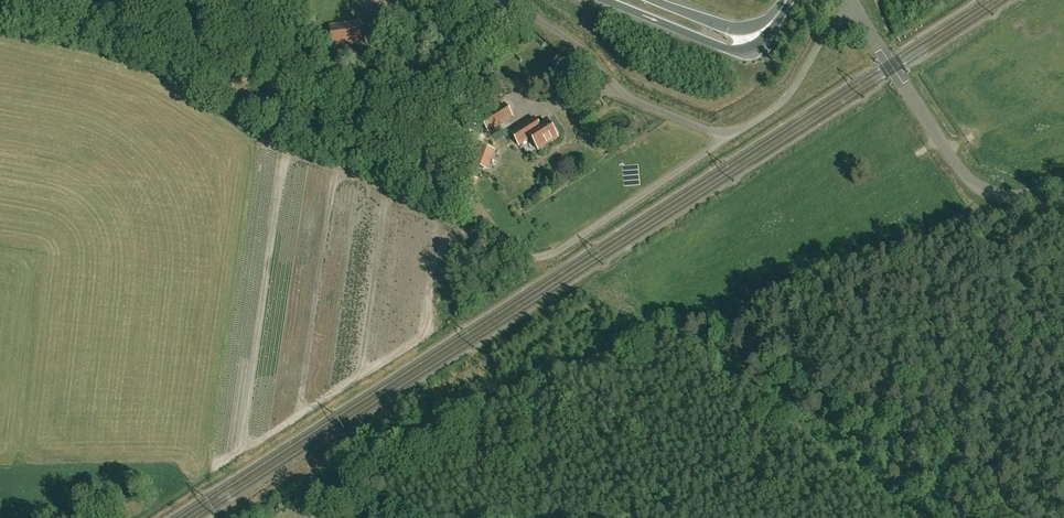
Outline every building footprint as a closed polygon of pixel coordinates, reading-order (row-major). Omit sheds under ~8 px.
[(307,37),(316,29),(306,18),(297,26),(307,37)] [(333,47),(362,43),(358,21),(330,25),(333,47)] [(488,131),(512,116),(505,104),(481,119),(488,131)] [(558,134),(558,132),(556,129),(554,128),(552,129),(547,121),(539,126),(534,118),(511,132),(519,145),(531,138),(538,149),(557,137),(556,136),(558,134)] [(488,170),(495,150),(480,144),(473,165),(488,170)] [(473,192),(477,179),(466,176),(462,188),(473,192)]
